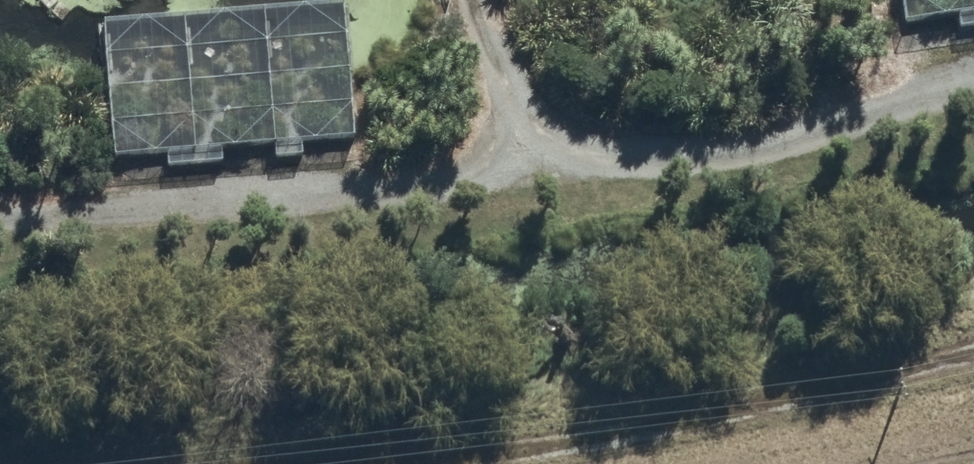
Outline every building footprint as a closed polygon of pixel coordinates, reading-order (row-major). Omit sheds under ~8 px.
[(901,30),(973,18),(973,0),(896,0),(901,30)] [(346,4),(106,24),(117,159),(358,139),(346,4)]
